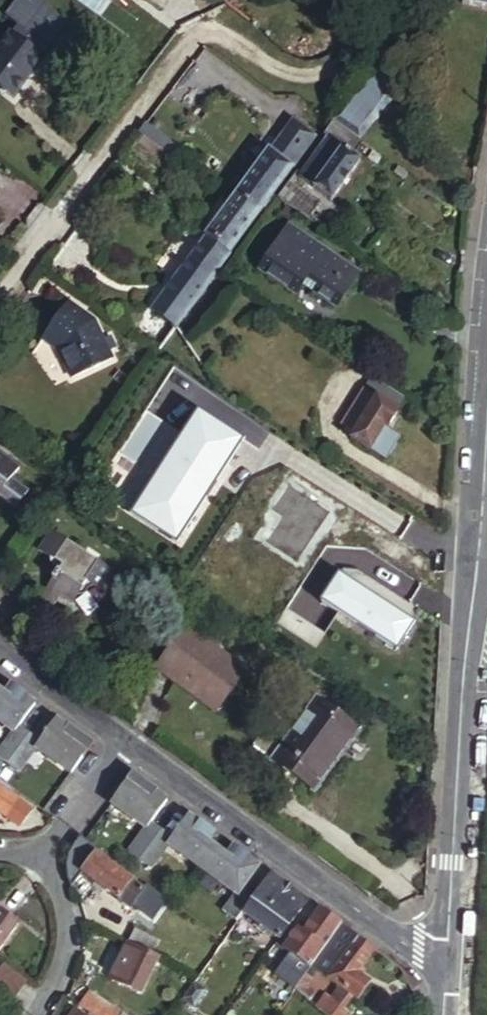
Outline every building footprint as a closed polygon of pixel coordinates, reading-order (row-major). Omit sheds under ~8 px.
[(40,58),(46,49),(48,51),(68,24),(43,0),(16,0),(3,16),(16,26),(10,35),(40,58)] [(486,10),(486,0),(464,0),(486,10)] [(42,60),(40,58),(10,35),(9,35),(0,47),(0,89),(6,94),(18,92),(42,60)] [(355,139),(407,74),(379,55),(327,120),(355,139)] [(247,178),(272,195),(273,196),(315,133),(292,116),(247,178)] [(355,139),(327,120),(318,133),(326,139),(329,142),(349,156),(359,141),(355,139)] [(329,142),(326,139),(316,152),(320,155),(329,142)] [(200,141),(196,148),(204,152),(207,146),(200,141)] [(358,161),(349,156),(329,142),(320,155),(316,152),(297,179),(330,202),(358,161)] [(247,179),(237,192),(261,208),(272,195),(247,178),(247,179)] [(273,196),(305,218),(315,203),(284,181),(273,196)] [(196,250),(220,266),(261,208),(237,192),(196,250)] [(324,269),(333,256),(285,224),(254,269),(293,296),(301,286),(332,307),(347,284),(324,269)] [(152,311),(171,326),(175,328),(219,267),(220,266),(196,250),(186,262),(152,311)] [(356,271),(333,256),(324,269),(347,284),(356,271)] [(83,328),(88,322),(65,307),(61,312),(83,328)] [(99,330),(88,322),(83,328),(61,312),(43,339),(60,350),(74,379),(113,361),(99,330)] [(389,407),(390,406),(395,396),(371,380),(363,390),(365,392),(389,407)] [(399,411),(390,406),(389,407),(365,392),(342,427),(354,435),(351,439),(370,451),(384,429),(387,430),(399,411)] [(126,454),(142,430),(129,421),(112,444),(126,454)] [(17,512),(28,494),(12,483),(21,471),(0,457),(0,500),(17,512)] [(296,493),(271,476),(253,464),(232,496),(251,509),(244,519),(268,535),(285,507),(287,508),(290,508),(291,508),(294,504),(297,499),(296,497),(294,496),(296,493)] [(106,585),(116,570),(50,527),(38,547),(62,562),(43,591),(58,601),(60,598),(72,605),(89,579),(100,586),(104,583),(106,585)] [(210,704),(243,662),(187,619),(154,663),(210,704)] [(249,667),(243,662),(210,704),(217,709),(249,667)] [(17,732),(0,756),(23,773),(41,749),(76,775),(98,746),(73,727),(71,730),(59,722),(44,743),(23,728),(39,707),(28,699),(30,696),(15,685),(8,696),(0,690),(0,719),(17,732)] [(317,699),(296,728),(274,759),(315,788),(357,728),(317,699)] [(296,728),(276,714),(254,745),(274,759),(296,728)] [(164,795),(140,776),(132,787),(117,806),(153,832),(135,856),(158,873),(175,849),(235,893),(222,911),(237,922),(243,913),(254,898),(241,889),(257,867),(246,860),(248,857),(233,846),(226,856),(214,848),(221,837),(207,826),(205,829),(194,821),(178,843),(158,827),(173,806),(162,798),(164,795)] [(7,815),(19,798),(0,783),(0,810),(7,815)] [(31,808),(19,798),(7,815),(20,825),(31,808)] [(155,909),(161,901),(97,854),(77,840),(76,842),(73,848),(72,853),(71,862),(71,869),(75,883),(84,871),(132,907),(139,898),(155,909)] [(308,902),(271,874),(254,898),(243,913),(279,941),(308,902)] [(19,922),(0,908),(0,949),(19,922)] [(342,927),(319,910),(303,932),(298,928),(284,947),(311,967),(342,927)] [(311,967),(295,990),(326,1014),(341,1014),(345,1010),(354,998),(358,1001),(372,983),(359,974),(375,952),(342,927),(311,967)] [(136,929),(129,943),(152,955),(159,941),(136,929)] [(152,955),(129,943),(112,977),(142,992),(158,957),(152,955)] [(24,984),(1,968),(0,970),(0,989),(14,999),(24,984)] [(194,981),(178,1002),(194,1014),(209,1014),(195,1004),(205,989),(194,981)] [(80,1005),(89,1011),(91,1012),(95,1014),(110,1014),(114,1010),(89,993),(80,1005)]
